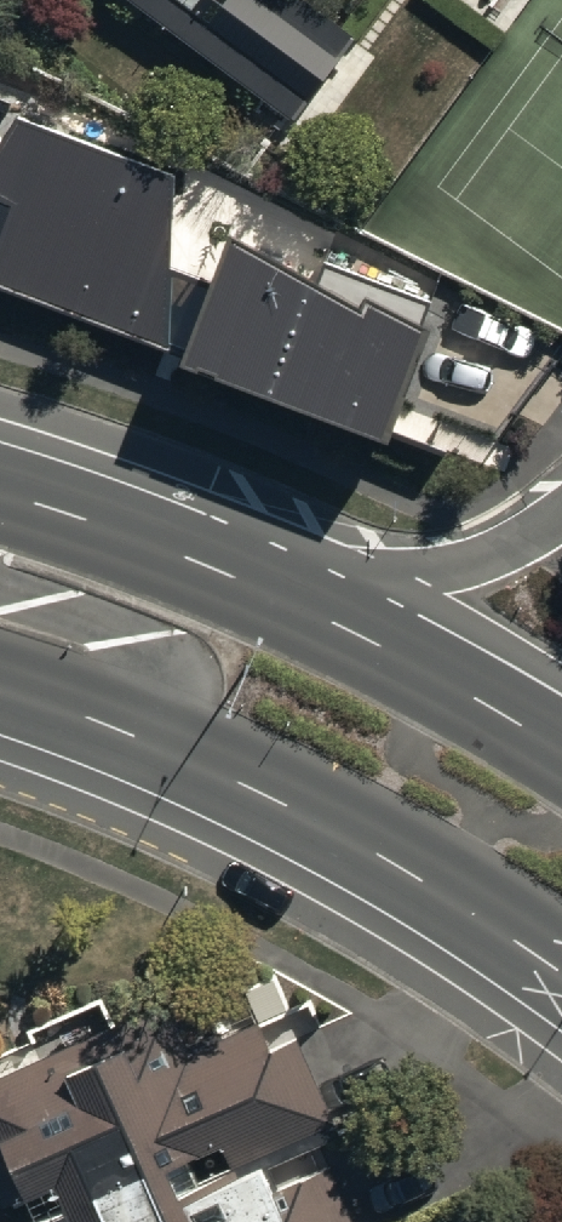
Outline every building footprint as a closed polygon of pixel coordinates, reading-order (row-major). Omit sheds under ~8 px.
[(292,122),(356,36),(307,0),(131,0),(292,122)] [(0,144),(0,288),(184,355),(179,367),(388,443),(429,330),(419,326),(429,301),(324,265),(317,287),(228,236),(210,283),(169,268),(175,177),(16,118),(0,144)] [(21,1186),(37,1221),(352,1221),(326,1164),(275,1187),(264,1162),(335,1131),(295,1038),(273,1048),(261,1021),(190,1053),(183,1038),(150,1052),(136,1020),(0,1078),(0,1195),(21,1186)]
